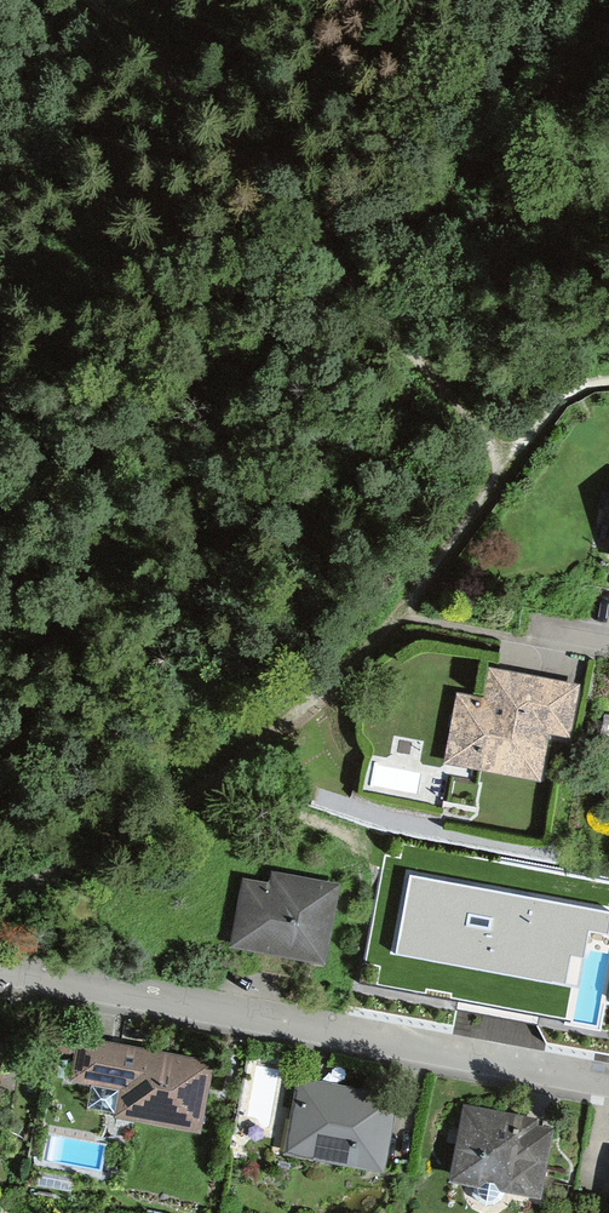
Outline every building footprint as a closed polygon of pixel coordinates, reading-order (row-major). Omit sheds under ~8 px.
[(483,704),(454,698),(440,767),(540,787),(550,735),(571,739),(580,690),(489,672),(483,704)] [(505,891),(407,873),(388,976),(464,990),(473,945),(495,949),(505,891)] [(278,957),(325,966),(340,888),(270,874),(268,887),(242,882),(229,948),(278,957)] [(156,1056),(76,1042),(68,1086),(117,1095),(112,1124),(200,1139),(213,1066),(156,1056)] [(355,1092),(298,1081),(283,1158),(383,1178),(398,1101),(355,1092)] [(514,1118),(463,1108),(448,1187),(474,1192),(474,1196),(478,1202),(486,1207),(494,1207),(502,1203),(504,1197),(539,1204),(553,1131),(538,1128),(539,1122),(514,1118)]
